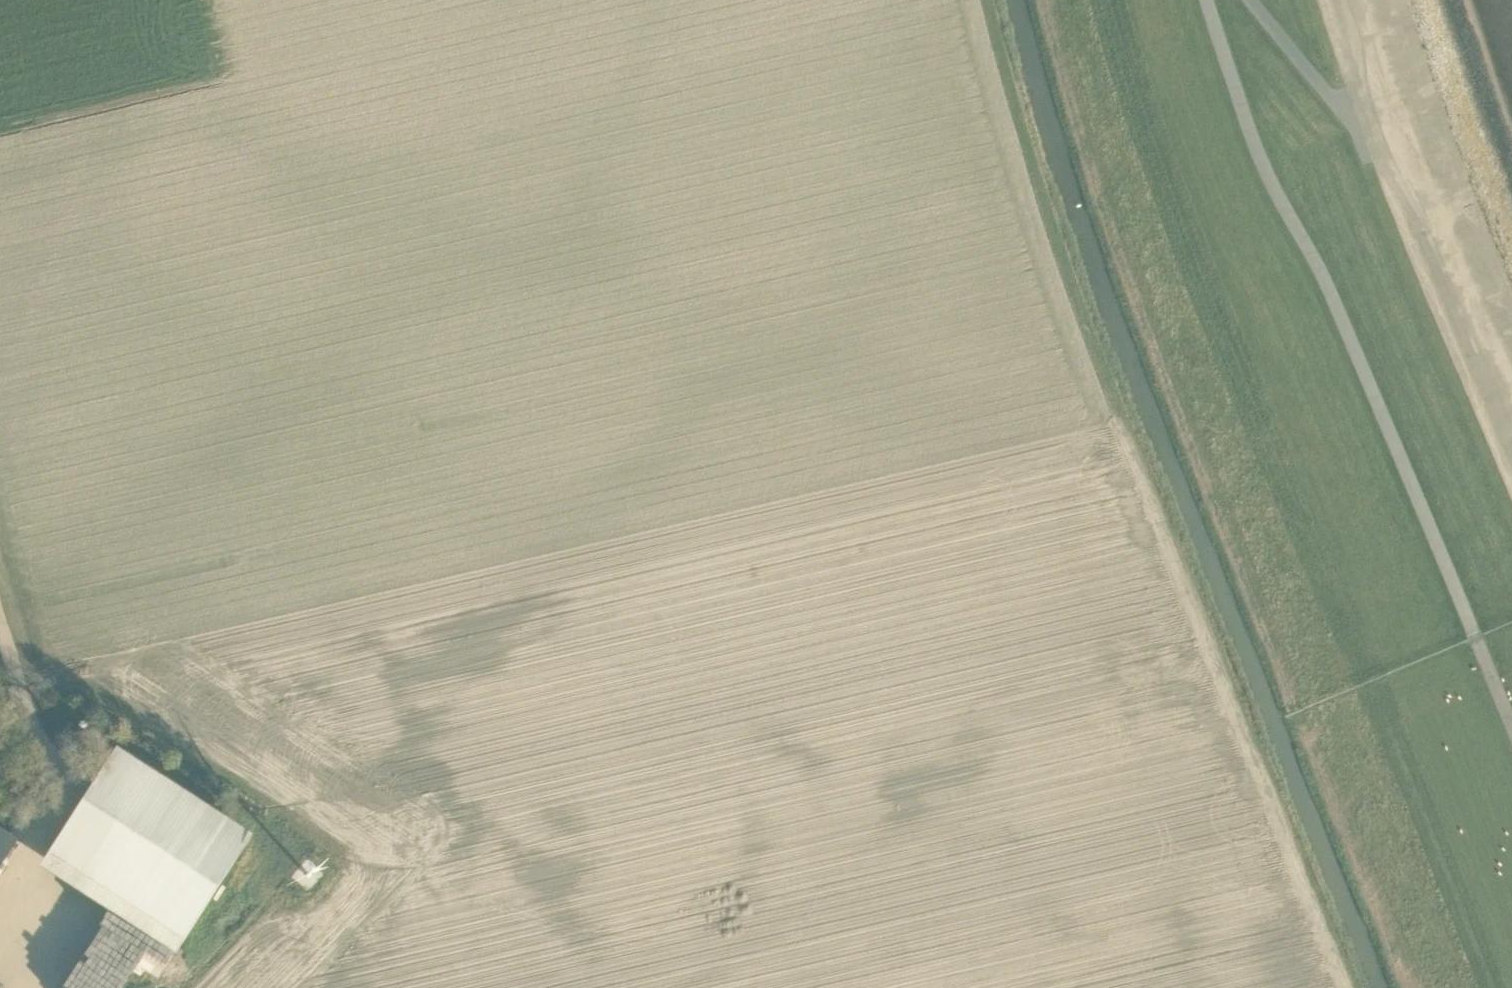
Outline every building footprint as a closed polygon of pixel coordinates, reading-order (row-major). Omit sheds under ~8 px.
[(47,854),(182,941),(248,839),(112,752),(47,854)] [(0,829),(0,864),(16,839),(0,829)]
